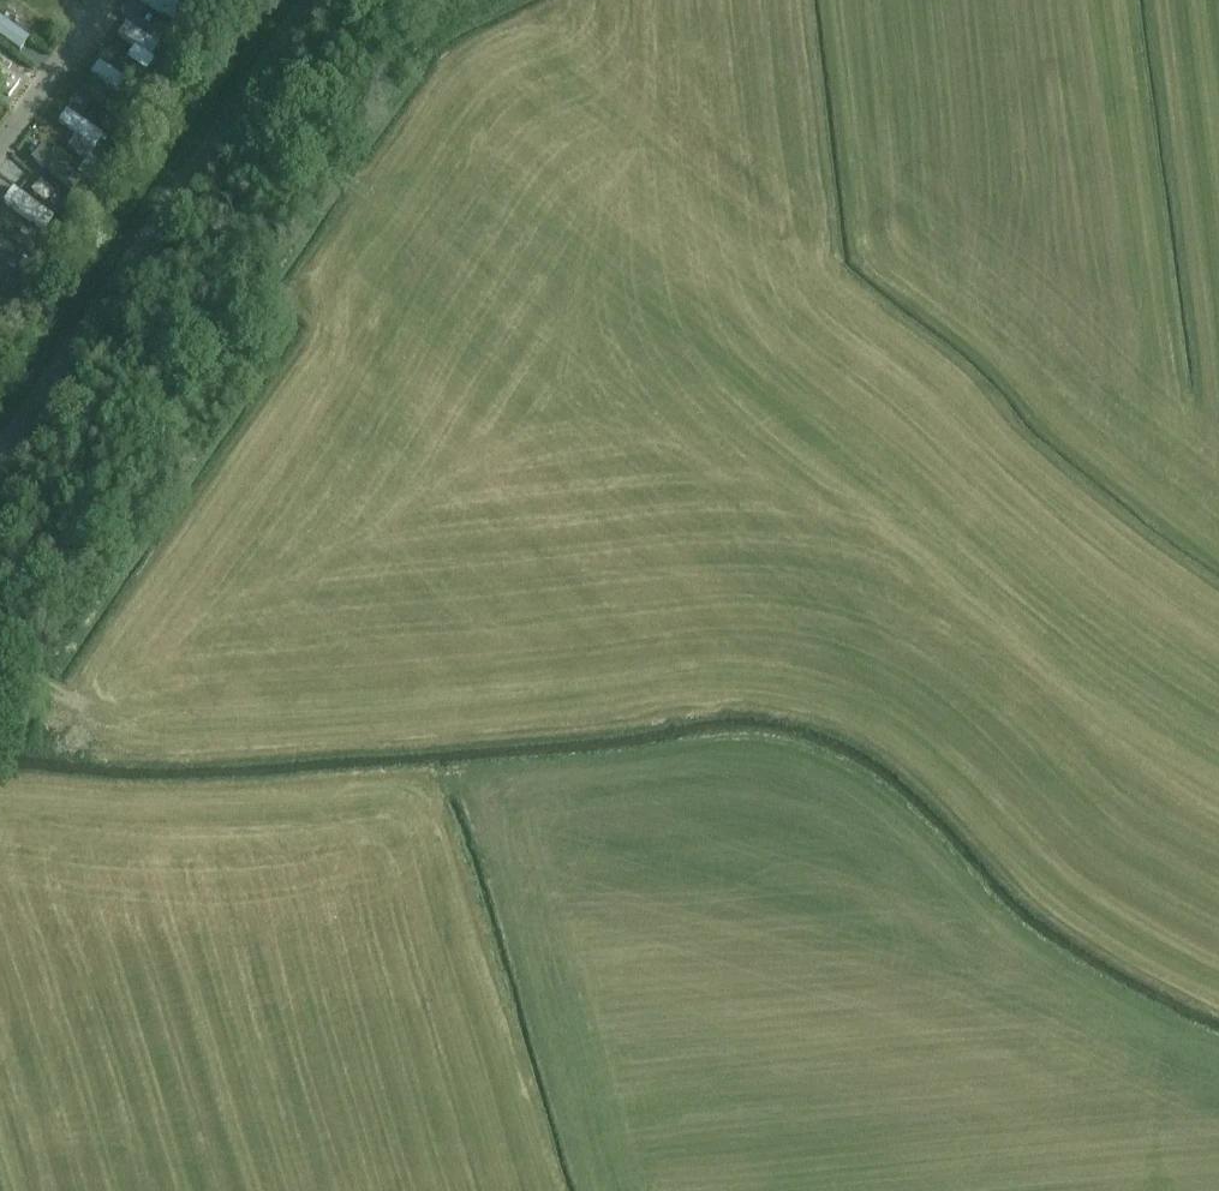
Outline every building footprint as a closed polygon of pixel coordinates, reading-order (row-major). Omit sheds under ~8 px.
[(179,25),(189,10),(174,0),(141,0),(179,25)] [(21,50),(30,37),(0,16),(0,35),(21,50)] [(125,22),(117,34),(151,56),(159,44),(125,22)] [(98,60),(90,72),(126,96),(134,84),(98,60)] [(0,65),(0,89),(9,96),(20,81),(0,65)] [(66,109),(58,122),(94,146),(103,133),(66,109)] [(43,145),(31,159),(70,193),(82,180),(43,145)] [(14,186),(3,201),(43,231),(54,216),(14,186)] [(16,269),(26,254),(0,234),(0,257),(16,269)]
